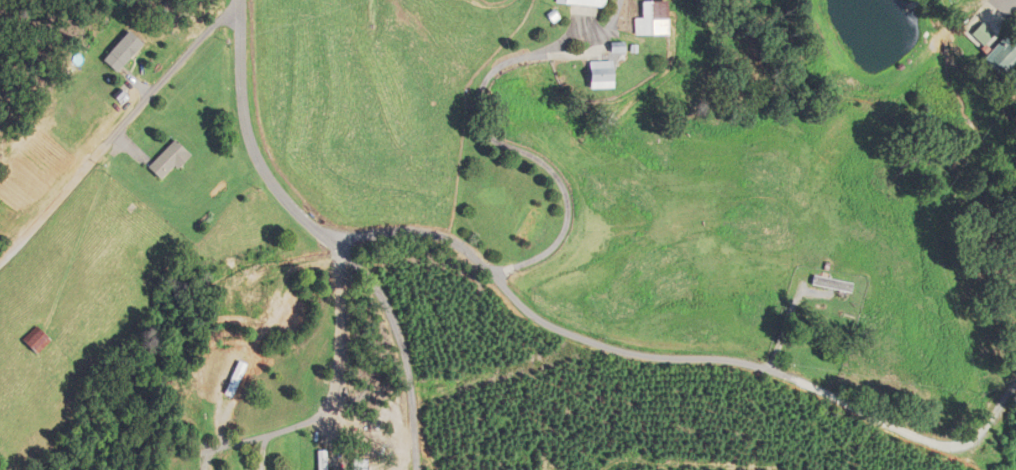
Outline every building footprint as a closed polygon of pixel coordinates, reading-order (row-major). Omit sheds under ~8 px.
[(668,0),(643,0),(643,18),(637,18),(637,35),(668,35),(668,0)] [(1015,62),(1015,35),(1012,30),(981,60),(999,78),(1015,62)] [(104,60),(118,74),(146,46),(132,32),(104,60)] [(611,61),(587,61),(587,88),(611,88),(611,61)] [(152,167),(168,183),(196,154),(181,139),(152,167)] [(810,291),(847,291),(847,279),(810,279),(810,291)] [(37,354),(50,339),(36,327),(23,342),(37,354)] [(249,363),(239,360),(227,395),(237,398),(249,363)] [(319,451),(319,469),(330,469),(330,451),(319,451)]
